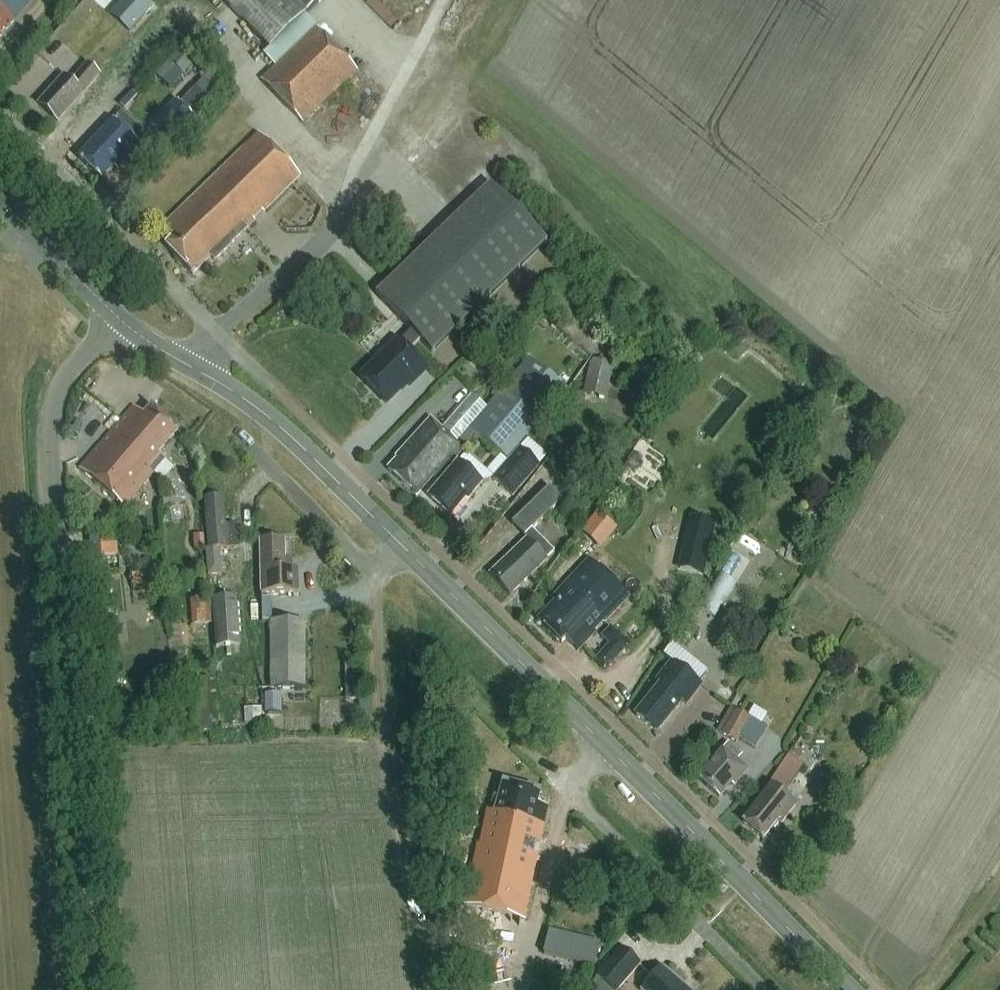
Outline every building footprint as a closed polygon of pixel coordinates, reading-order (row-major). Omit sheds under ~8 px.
[(34,0),(0,0),(0,38),(34,0)] [(111,17),(129,33),(150,8),(141,0),(126,0),(111,17)] [(269,50),(321,0),(220,0),(269,50)] [(356,72),(314,28),(260,81),(302,124),(356,72)] [(184,44),(168,62),(183,75),(199,57),(184,44)] [(86,68),(70,85),(62,78),(38,105),(57,123),(98,78),(86,68)] [(209,100),(195,87),(179,105),(175,101),(150,127),(170,146),(195,120),(193,118),(209,100)] [(120,113),(112,121),(77,159),(101,181),(117,164),(121,167),(140,147),(139,145),(142,142),(139,130),(120,113)] [(227,247),(232,242),(241,233),(299,177),(258,135),(159,231),(171,244),(166,248),(192,275),(210,258),(213,261),(228,247),(227,247)] [(548,242),(489,183),(375,297),(410,333),(400,342),(397,339),(386,350),(384,349),(374,360),(375,361),(358,378),(387,407),(408,386),(410,388),(427,371),(409,352),(419,342),(433,356),(548,242)] [(529,360),(469,429),(507,462),(566,392),(529,360)] [(590,360),(583,395),(605,400),(613,365),(590,360)] [(613,387),(609,416),(633,420),(637,390),(613,387)] [(133,407),(79,470),(124,509),(165,461),(158,455),(177,432),(150,409),(144,416),(133,407)] [(465,452),(456,444),(431,420),(400,453),(403,456),(388,472),(416,498),(435,478),(438,481),(465,452)] [(539,467),(518,449),(491,480),(512,498),(539,467)] [(428,499),(450,517),(465,500),(469,499),(481,485),(458,465),(428,499)] [(489,576),(509,596),(554,553),(531,530),(561,500),(548,487),(511,524),(526,540),(489,576)] [(225,527),(222,499),(203,500),(208,551),(205,552),(207,577),(221,576),(219,552),(237,550),(235,526),(225,527)] [(600,548),(615,529),(597,514),(582,533),(600,548)] [(115,537),(99,538),(100,556),(117,555),(115,537)] [(99,538),(89,539),(90,557),(100,556),(99,538)] [(298,570),(284,570),(283,540),(258,541),(259,595),(299,594),(298,570)] [(628,598),(588,560),(551,600),(554,603),(536,622),(561,644),(565,640),(578,652),(628,598)] [(735,586),(716,574),(695,609),(714,620),(735,586)] [(239,647),(235,599),(211,600),(215,649),(239,647)] [(270,689),(305,689),(305,623),(269,624),(270,689)] [(612,665),(632,641),(615,627),(595,652),(612,665)] [(655,732),(681,701),(684,697),(689,701),(700,687),(673,665),(658,683),(662,687),(637,717),(655,732)] [(739,737),(756,747),(767,729),(730,708),(716,733),(735,744),(739,737)] [(726,744),(722,749),(697,780),(719,799),(730,785),(732,787),(746,770),(735,761),(740,755),(726,744)] [(803,766),(788,756),(768,783),(771,785),(742,824),(762,841),(778,821),(782,824),(796,805),(784,796),(803,766)] [(502,785),(495,814),(490,812),(484,834),(480,834),(461,905),(523,921),(541,832),(540,832),(546,808),(536,805),(539,795),(502,785)] [(599,944),(549,932),(543,955),(594,967),(599,944)] [(621,949),(595,979),(607,989),(620,989),(641,966),(621,949)] [(662,967),(642,989),(688,989),(662,967)]
